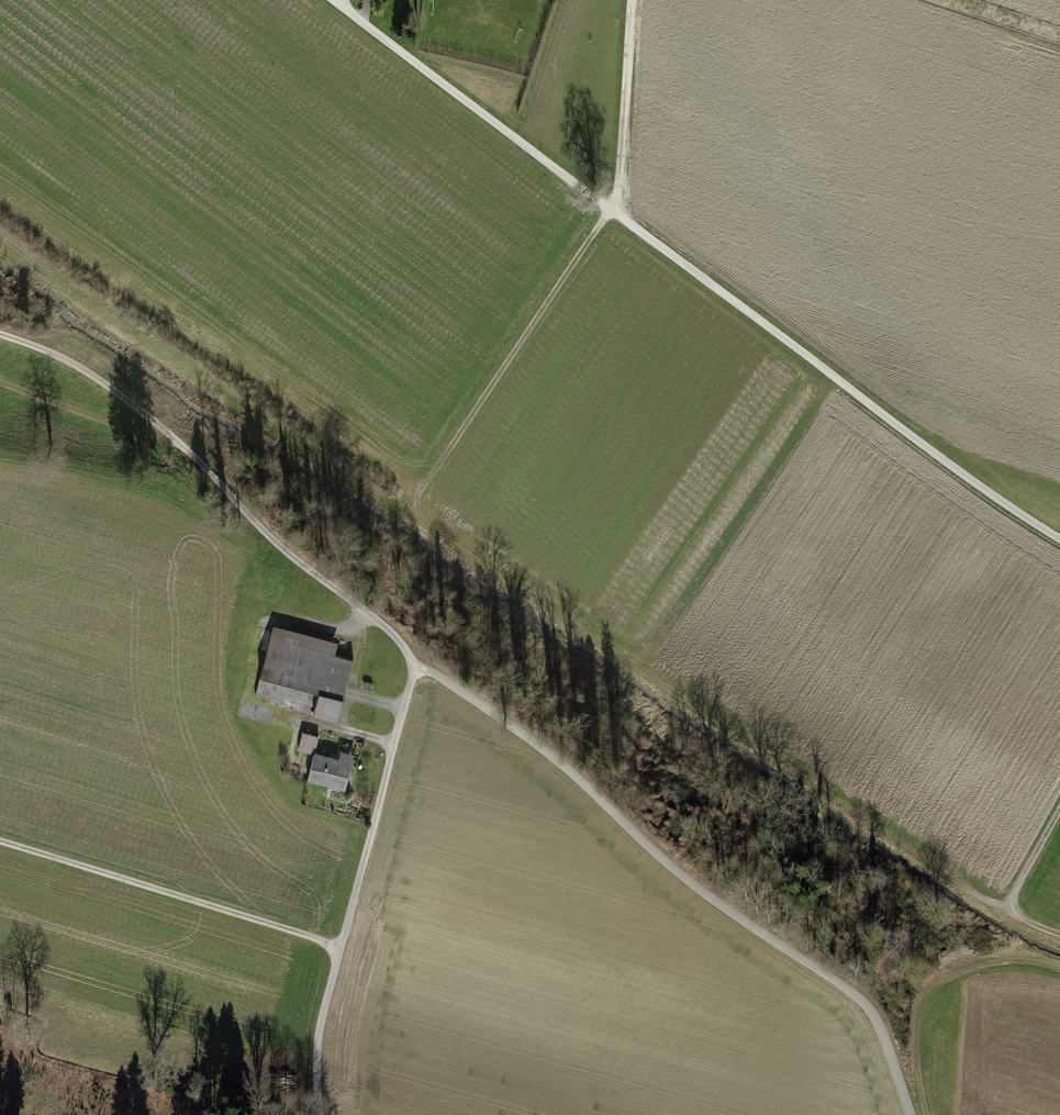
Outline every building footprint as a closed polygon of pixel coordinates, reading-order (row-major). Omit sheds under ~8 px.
[(274,626),(255,696),(281,703),(282,697),(317,706),(315,715),(339,721),(355,660),(336,656),(340,643),(274,626)] [(372,683),(364,681),(363,687),(371,689),(372,683)] [(320,737),(304,732),(299,751),(315,755),(308,781),(347,792),(356,756),(342,752),(340,759),(316,752),(320,737)]
